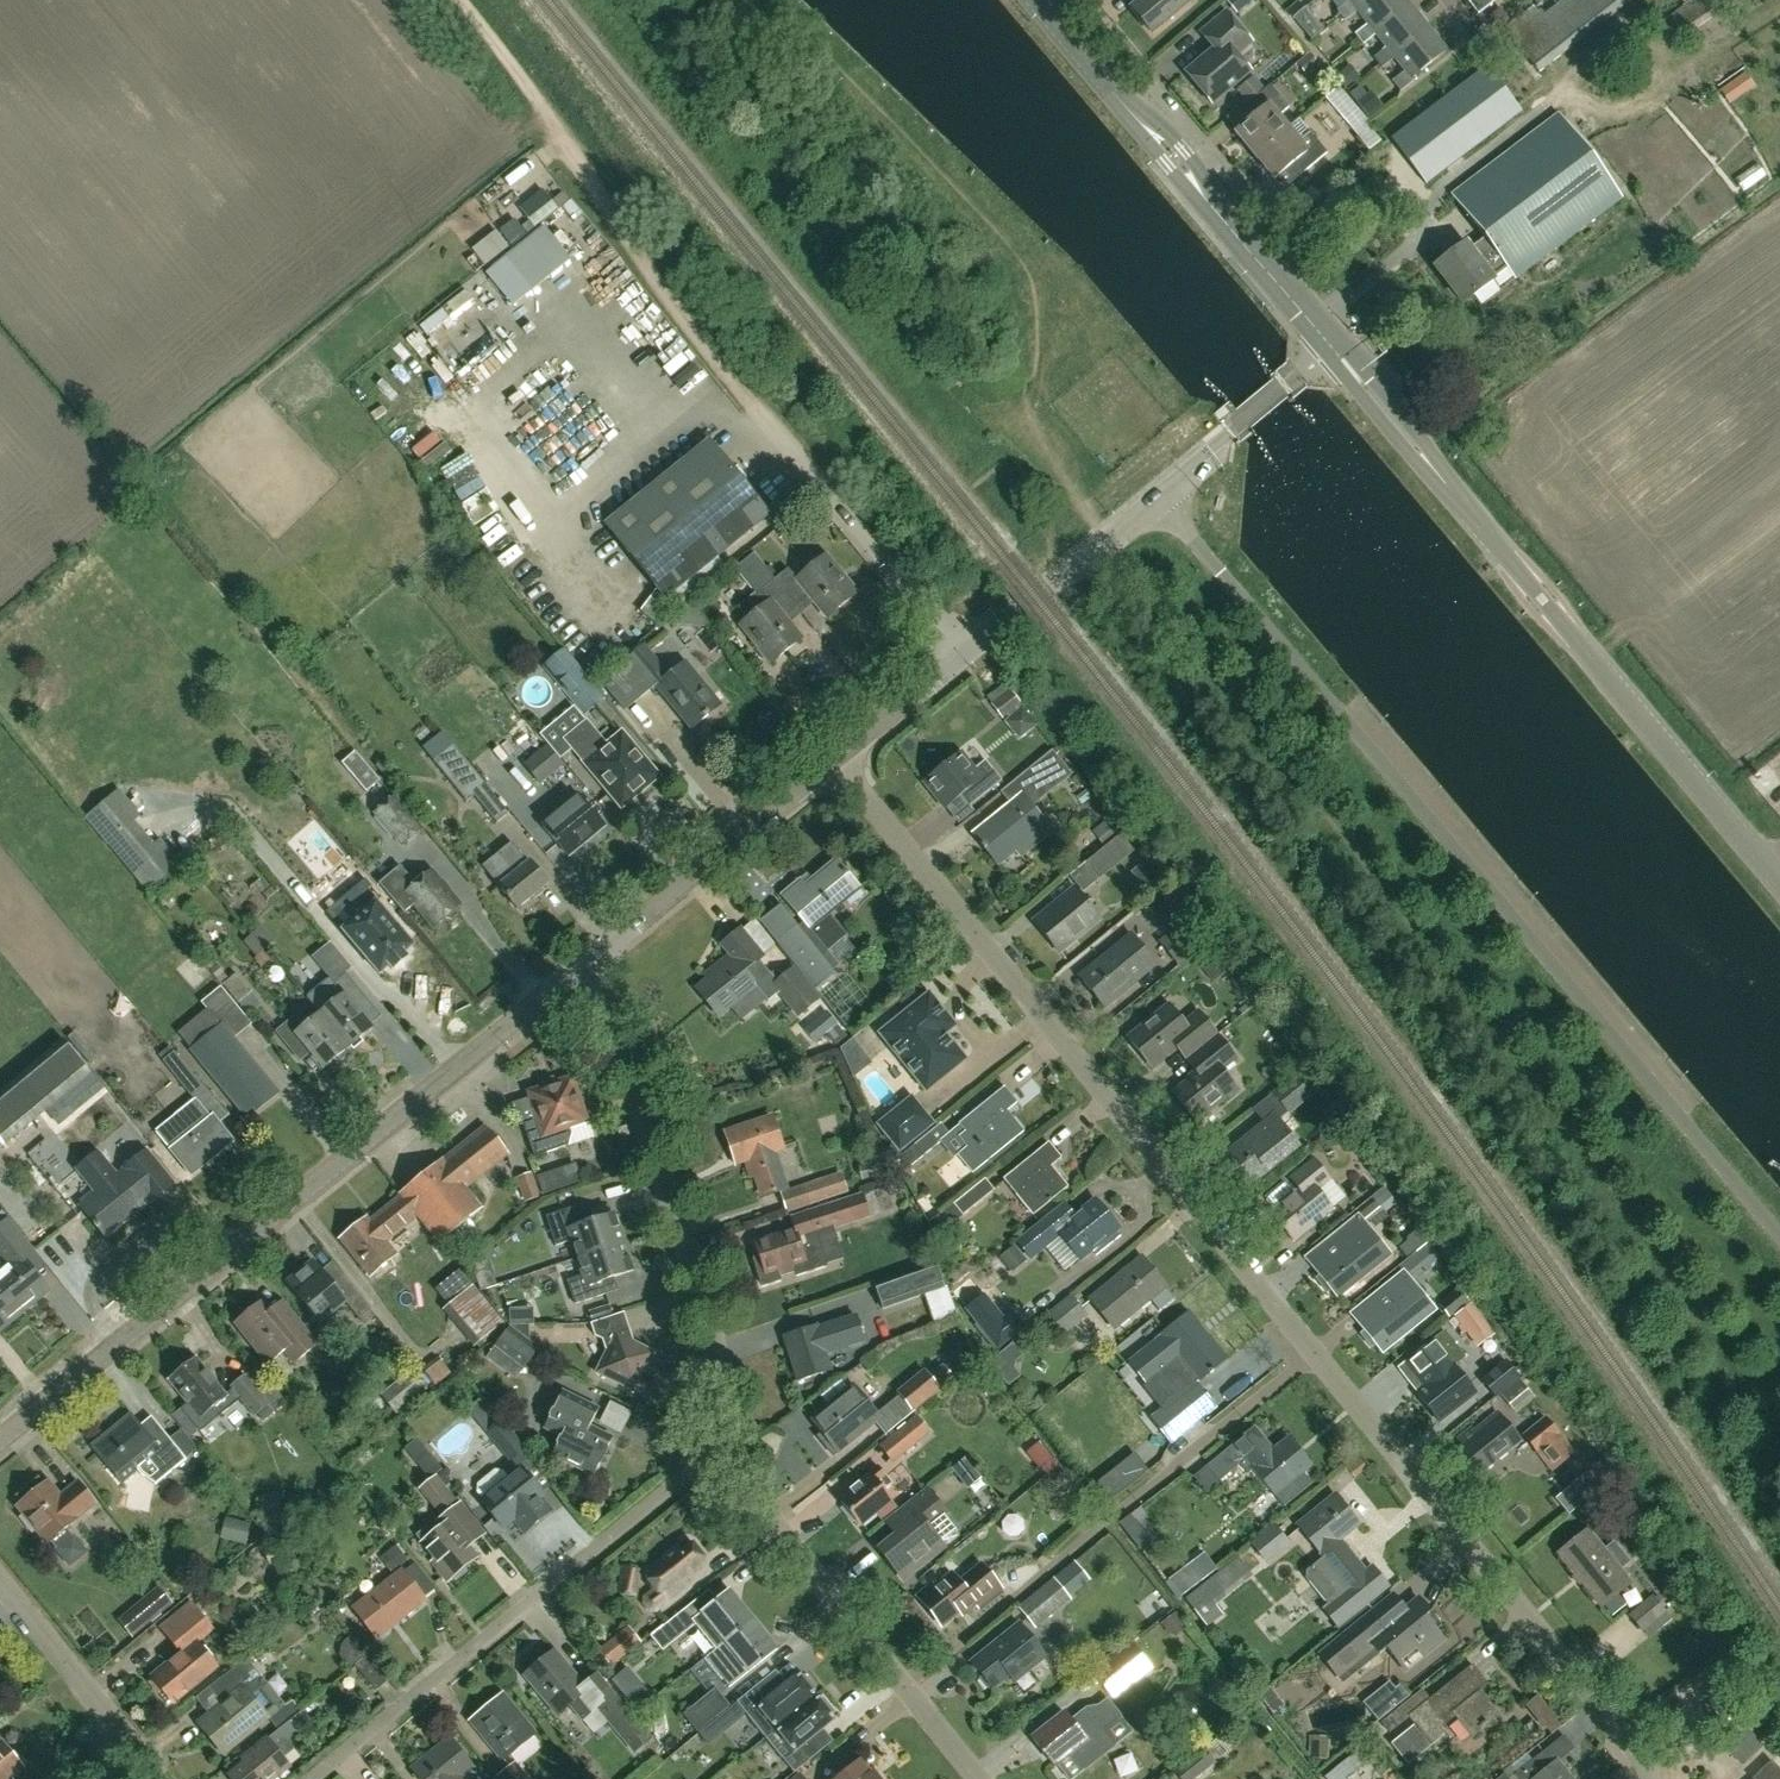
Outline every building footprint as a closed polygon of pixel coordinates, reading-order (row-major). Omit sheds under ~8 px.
[(1133,8),(1153,33),(1192,1),(1191,0),(1143,0),(1133,8)] [(1365,0),(1350,0),(1337,11),(1343,18),(1365,0)] [(1410,3),(1407,0),(1365,0),(1343,18),(1345,21),(1358,11),(1369,23),(1356,34),(1362,42),(1410,3)] [(1478,15),(1495,1),(1494,0),(1467,0),(1478,15)] [(1631,0),(1563,0),(1543,16),(1535,5),(1506,28),(1540,72),(1631,0)] [(1737,0),(1694,0),(1670,17),(1685,37),(1737,0)] [(1381,65),(1429,27),(1410,3),(1362,42),(1364,45),(1377,34),(1387,47),(1374,57),(1381,65)] [(1237,55),(1251,42),(1226,12),(1200,33),(1213,49),(1186,72),(1212,103),(1251,71),(1237,55)] [(1414,78),(1448,51),(1429,27),(1381,65),(1383,68),(1396,58),(1406,71),(1393,81),(1402,92),(1416,80),(1414,78)] [(1487,67),(1410,125),(1445,170),(1522,112),(1487,67)] [(1746,72),(1721,89),(1730,103),(1756,85),(1746,72)] [(1279,115),(1289,106),(1271,84),(1248,102),(1258,114),(1237,132),(1256,155),(1289,127),(1279,115)] [(1516,279),(1624,198),(1561,113),(1452,195),(1485,239),(1470,250),(1465,243),(1435,266),(1462,303),(1494,280),(1493,278),(1507,267),(1516,279)] [(1329,154),(1300,119),(1289,128),(1289,127),(1256,155),(1275,178),(1297,160),(1307,172),(1329,154)] [(511,219),(492,233),(508,253),(526,239),(511,219)] [(487,274),(513,305),(569,261),(543,229),(487,274)] [(632,289),(638,286),(631,276),(610,289),(625,315),(641,305),(632,289)] [(430,325),(439,338),(488,303),(478,290),(430,325)] [(640,335),(661,318),(652,308),(631,324),(640,335)] [(654,351),(673,336),(663,323),(643,339),(654,351)] [(478,360),(498,349),(486,329),(467,339),(478,360)] [(426,335),(409,348),(424,366),(441,353),(426,335)] [(665,366),(686,353),(679,341),(657,354),(665,366)] [(680,383),(698,369),(689,357),(671,372),(680,383)] [(537,402),(566,380),(555,365),(526,388),(537,402)] [(557,416),(565,431),(563,432),(570,446),(599,430),(583,402),(557,416)] [(665,597),(767,514),(708,440),(605,522),(657,587),(641,610),(659,623),(672,605),(665,597)] [(736,568),(756,593),(760,589),(770,600),(740,624),(771,662),(800,638),(783,617),(796,606),(774,578),(754,554),(736,568)] [(788,567),(774,578),(796,606),(810,595),(827,616),(856,593),(825,555),(797,578),(788,567)] [(704,627),(708,622),(689,600),(667,619),(671,623),(704,627)] [(567,635),(581,650),(592,640),(577,625),(567,635)] [(707,713),(719,704),(685,663),(669,676),(644,646),(643,646),(640,642),(627,654),(630,657),(601,681),(625,711),(653,687),(655,689),(658,687),(692,728),(708,715),(707,713)] [(604,697),(565,650),(546,666),(585,713),(604,697)] [(1001,717),(1021,702),(1012,691),(992,705),(1001,717)] [(610,794),(621,807),(622,808),(660,777),(622,731),(606,744),(586,721),(564,739),(582,761),(582,762),(609,795),(610,794)] [(467,801),(473,796),(487,785),(453,744),(433,760),(467,801)] [(559,759),(548,745),(524,764),(539,782),(563,763),(559,759)] [(1053,749),(1023,773),(1037,790),(1066,766),(1053,750),(1053,749)] [(379,781),(354,752),(342,763),(366,792),(379,781)] [(962,752),(925,782),(945,808),(966,791),(975,802),(1003,780),(986,760),(975,769),(962,752)] [(487,785),(473,796),(496,824),(510,813),(487,784),(487,785)] [(86,817),(148,892),(181,865),(160,840),(155,844),(135,820),(141,816),(119,790),(86,817)] [(567,854),(603,824),(579,795),(542,826),(556,842),(557,841),(567,854)] [(1021,855),(1052,831),(1032,806),(1023,795),(1011,805),(975,834),(999,863),(1016,849),(1021,855)] [(375,812),(403,845),(421,829),(393,797),(375,812)] [(234,836),(242,829),(227,811),(219,818),(234,836)] [(1105,846),(1120,833),(1108,819),(1093,831),(1105,846)] [(1088,863),(1100,877),(1133,851),(1121,836),(1088,863)] [(517,908),(548,883),(530,860),(528,862),(512,842),(498,853),(514,873),(498,885),(517,908)] [(783,894),(805,921),(798,926),(778,943),(815,990),(835,972),(833,970),(822,955),(827,951),(845,937),(848,934),(830,913),(846,901),(849,904),(863,893),(860,889),(836,860),(804,886),(800,881),(783,894)] [(435,927),(445,918),(452,920),(458,915),(456,909),(460,906),(431,871),(415,884),(400,866),(379,884),(404,913),(415,904),(435,927)] [(1152,894),(1161,886),(1165,883),(1154,870),(1141,880),(1152,894)] [(1059,951),(1099,918),(1076,889),(1036,922),(1059,951)] [(389,966),(392,970),(406,957),(403,954),(413,946),(376,902),(372,899),(368,899),(363,901),(356,907),(353,911),(353,916),(354,920),(342,930),(379,974),(389,966)] [(1178,966),(1206,943),(1185,919),(1158,940),(1178,966)] [(721,944),(729,954),(713,967),(718,972),(696,990),(717,1015),(754,985),(768,1001),(782,990),(801,1013),(818,1000),(793,969),(777,982),(759,960),(763,956),(741,928),(721,944)] [(259,929),(246,942),(258,956),(272,944),(259,929)] [(1104,1007),(1156,965),(1132,935),(1080,977),(1104,1007)] [(261,1003),(252,991),(237,973),(230,978),(219,964),(217,966),(208,956),(202,961),(223,984),(239,1002),(248,1014),(261,1003)] [(306,996),(320,1013),(347,1047),(371,1028),(353,1006),(365,996),(346,973),(334,983),(329,978),(306,996)] [(221,1026),(192,1050),(244,1114),(253,1107),(256,1110),(277,1093),(263,1076),(259,1079),(257,1077),(254,1079),(246,1070),(253,1064),(233,1039),(251,1024),(221,987),(201,1002),(221,1026)] [(955,1026),(954,1024),(929,993),(879,1033),(926,1091),(966,1059),(945,1033),(953,1027),(955,1026)] [(1178,1044),(1188,1057),(1216,1035),(1198,1012),(1183,1025),(1168,1006),(1129,1038),(1151,1065),(1178,1044)] [(828,1010),(805,1029),(816,1042),(826,1034),(837,1046),(849,1037),(828,1010)] [(347,1047),(320,1013),(304,1026),(295,1015),(275,1030),(294,1053),(306,1044),(324,1066),(347,1047)] [(96,1057),(75,1031),(68,1036),(90,1062),(96,1057)] [(1216,1035),(1188,1057),(1199,1071),(1173,1092),(1196,1120),(1235,1089),(1221,1071),(1236,1059),(1216,1035)] [(90,1072),(63,1039),(0,1092),(0,1142),(3,1145),(90,1072)] [(175,1050),(174,1051),(164,1059),(162,1061),(187,1090),(200,1080),(175,1050)] [(1299,1072),(1272,1092),(1289,1114),(1315,1094),(1299,1072)] [(535,1157),(594,1137),(573,1076),(528,1091),(538,1119),(524,1124),(535,1157)] [(973,1173),(1024,1131),(1007,1110),(1017,1102),(1005,1087),(960,1123),(966,1131),(959,1136),(967,1147),(958,1154),(973,1173)] [(912,1097),(878,1124),(899,1151),(933,1123),(912,1097)] [(194,1099),(166,1123),(181,1142),(171,1150),(190,1173),(207,1160),(208,1162),(233,1141),(219,1124),(217,1125),(196,1098),(194,1099)] [(1249,1185),(1298,1146),(1274,1116),(1225,1156),(1249,1185)] [(763,1195),(786,1187),(774,1150),(783,1147),(773,1117),(726,1132),(729,1141),(740,1152),(743,1160),(746,1159),(752,1177),(756,1175),(763,1195)] [(907,1169),(950,1134),(941,1122),(898,1157),(907,1169)] [(618,1128),(621,1138),(630,1135),(627,1126),(618,1128)] [(419,1214),(443,1243),(481,1212),(462,1189),(507,1152),(487,1128),(442,1165),(440,1163),(402,1193),(403,1195),(419,1214)] [(1032,1215),(1068,1186),(1052,1166),(1062,1158),(1050,1142),(1004,1179),(1032,1215)] [(150,1201),(151,1201),(173,1183),(146,1151),(124,1169),(125,1170),(117,1176),(98,1153),(82,1166),(101,1189),(81,1206),(106,1236),(150,1201)] [(1293,1241),(1333,1209),(1317,1189),(1330,1179),(1313,1158),(1290,1176),(1300,1189),(1270,1212),(1293,1241)] [(862,1179),(881,1175),(879,1162),(859,1166),(862,1179)] [(544,1196),(564,1188),(558,1170),(538,1178),(544,1196)] [(832,1177),(804,1186),(810,1205),(838,1195),(832,1177)] [(954,1203),(964,1214),(994,1189),(985,1178),(954,1203)] [(791,1216),(795,1229),(755,1241),(760,1257),(754,1258),(763,1286),(781,1280),(780,1276),(795,1271),(797,1275),(826,1266),(817,1235),(871,1217),(864,1193),(791,1216)] [(364,1219),(341,1238),(372,1277),(396,1258),(384,1243),(419,1214),(403,1195),(368,1224),(364,1219)] [(1030,1258),(1046,1245),(1059,1234),(1080,1259),(1092,1249),(1097,1254),(1119,1236),(1115,1231),(1118,1228),(1095,1200),(1075,1217),(1065,1204),(1017,1242),(1030,1258)] [(579,1257),(624,1242),(615,1214),(584,1224),(578,1206),(547,1216),(556,1245),(573,1240),(579,1257)] [(22,1311),(48,1290),(20,1256),(32,1247),(8,1217),(0,1224),(0,1233),(5,1239),(0,1244),(0,1258),(5,1265),(0,1269),(0,1283),(22,1311)] [(1360,1217),(1338,1234),(1348,1248),(1319,1272),(1322,1275),(1316,1279),(1328,1293),(1333,1289),(1339,1297),(1391,1255),(1360,1217)] [(584,1275),(568,1280),(576,1304),(607,1294),(602,1281),(634,1270),(624,1242),(579,1257),(584,1275)] [(1090,1299),(1114,1329),(1150,1299),(1159,1311),(1175,1298),(1142,1257),(1090,1299)] [(321,1323),(346,1302),(360,1319),(371,1309),(344,1276),(333,1285),(313,1261),(287,1282),(321,1323)] [(902,1302),(945,1287),(936,1262),(894,1278),(902,1302)] [(1405,1272),(1382,1290),(1393,1304),(1364,1328),(1366,1331),(1362,1334),(1373,1348),(1378,1345),(1384,1352),(1436,1310),(1405,1272)] [(22,1311),(0,1283),(0,1329),(22,1311)] [(506,1322),(474,1284),(444,1310),(475,1347),(506,1322)] [(1449,1316),(1469,1300),(1461,1288),(1440,1305),(1449,1316)] [(959,1291),(938,1298),(947,1325),(968,1318),(959,1291)] [(966,1308),(988,1335),(1004,1321),(983,1294),(966,1308)] [(1071,1294),(1048,1314),(1064,1334),(1088,1314),(1071,1294)] [(285,1351),(295,1363),(318,1345),(283,1302),(270,1312),(262,1302),(236,1324),(268,1364),(285,1351)] [(1472,1303),(1470,1305),(1455,1315),(1474,1342),(1491,1331),(1472,1303)] [(647,1397),(651,1389),(650,1389),(652,1387),(648,1377),(644,1375),(655,1353),(633,1341),(623,1312),(591,1323),(595,1336),(604,1340),(608,1350),(596,1372),(647,1397)] [(1200,1378),(1225,1358),(1188,1313),(1164,1333),(1162,1336),(1131,1361),(1148,1382),(1181,1355),(1200,1378)] [(825,1352),(863,1339),(856,1317),(818,1330),(817,1326),(785,1336),(800,1380),(831,1370),(825,1352)] [(510,1327),(496,1345),(525,1367),(539,1349),(510,1327)] [(1424,1386),(1416,1392),(1438,1420),(1474,1392),(1453,1364),(1463,1357),(1443,1331),(1397,1367),(1411,1385),(1419,1379),(1424,1386)] [(256,1416),(269,1405),(245,1376),(232,1386),(234,1389),(225,1396),(196,1360),(180,1373),(178,1371),(167,1380),(174,1388),(177,1386),(190,1402),(181,1409),(197,1429),(217,1413),(220,1417),(243,1399),(256,1416)] [(1482,1379),(1495,1396),(1520,1376),(1507,1360),(1482,1379)] [(913,1413),(952,1381),(954,1380),(944,1368),(930,1379),(926,1374),(899,1396),(913,1413)] [(1512,1409),(1531,1394),(1519,1379),(1500,1394),(1512,1409)] [(838,1451),(880,1417),(854,1386),(813,1420),(838,1451)] [(594,1475),(613,1437),(590,1426),(599,1409),(563,1391),(544,1428),(561,1437),(552,1455),(594,1475)] [(1150,1418),(1171,1443),(1202,1418),(1181,1392),(1150,1418)] [(489,1432),(488,1432),(516,1467),(530,1455),(484,1399),(471,1409),(489,1432)] [(1481,1473),(1520,1441),(1496,1412),(1472,1433),(1475,1437),(1461,1449),(1481,1473)] [(122,1484),(138,1470),(142,1475),(156,1485),(187,1460),(170,1439),(159,1448),(132,1414),(92,1446),(122,1484)] [(1524,1436),(1553,1471),(1574,1454),(1546,1419),(1524,1436)] [(892,1461),(919,1440),(907,1425),(880,1446),(892,1461)] [(1284,1506),(1311,1484),(1302,1472),(1310,1465),(1288,1438),(1273,1451),(1254,1427),(1207,1466),(1219,1481),(1240,1464),(1248,1473),(1253,1468),(1284,1506)] [(1090,1489),(1103,1505),(1104,1506),(1148,1470),(1147,1469),(1134,1453),(1090,1489)] [(884,1490),(892,1483),(878,1466),(849,1490),(851,1492),(841,1500),(860,1524),(891,1499),(884,1490)] [(523,1469),(520,1471),(510,1479),(503,1470),(495,1470),(478,1483),(477,1491),(484,1500),(482,1502),(502,1526),(514,1516),(526,1531),(551,1511),(538,1496),(543,1493),(523,1469)] [(1587,1472),(1570,1486),(1584,1503),(1601,1489),(1587,1472)] [(457,1504),(435,1477),(421,1489),(441,1515),(417,1534),(436,1558),(432,1561),(448,1581),(453,1577),(456,1581),(467,1572),(464,1568),(478,1557),(470,1547),(487,1533),(461,1501),(457,1504)] [(33,1532),(37,1529),(48,1543),(77,1520),(78,1516),(95,1503),(79,1483),(61,1497),(48,1482),(18,1506),(25,1514),(21,1517),(33,1532)] [(944,1514),(946,1513),(925,1487),(899,1508),(911,1523),(879,1549),(904,1579),(957,1537),(957,1530),(944,1514)] [(1332,1602),(1346,1619),(1387,1585),(1373,1567),(1366,1573),(1338,1539),(1358,1523),(1336,1496),(1299,1526),(1324,1557),(1307,1571),(1306,1577),(1326,1602),(1332,1602)] [(892,1500),(876,1513),(882,1520),(898,1508),(892,1500)] [(1119,1523),(1120,1524),(1120,1525),(1128,1534),(1130,1532),(1139,1525),(1131,1515),(1130,1514),(1119,1523)] [(251,1523),(226,1517),(221,1538),(246,1545),(251,1523)] [(1265,1562),(1287,1544),(1273,1525),(1250,1544),(1265,1562)] [(1614,1542),(1604,1550),(1588,1530),(1559,1554),(1601,1607),(1631,1583),(1620,1569),(1629,1561),(1614,1542)] [(656,1610),(695,1579),(691,1574),(706,1562),(692,1545),(681,1554),(677,1549),(645,1575),(656,1589),(645,1598),(645,1603),(650,1610),(656,1610)] [(84,1569),(96,1555),(85,1546),(74,1560),(84,1569)] [(1204,1554),(1169,1581),(1181,1597),(1217,1570),(1204,1554)] [(1237,1558),(1200,1585),(1183,1600),(1205,1628),(1222,1614),(1215,1606),(1252,1577),(1237,1558)] [(982,1561),(958,1581),(953,1574),(936,1587),(933,1584),(918,1596),(941,1625),(972,1601),(979,1610),(1005,1589),(982,1561)] [(635,1597),(640,1571),(640,1570),(623,1567),(618,1594),(635,1597)] [(374,1637),(423,1599),(401,1570),(352,1608),(374,1637)] [(1021,1608),(1035,1626),(1070,1598),(1056,1581),(1021,1608)] [(160,1587),(120,1621),(134,1637),(174,1603),(160,1587)] [(704,1657),(705,1657),(753,1619),(728,1588),(702,1610),(694,1600),(649,1637),(658,1647),(690,1620),(714,1649),(704,1657)] [(1631,1616),(1642,1630),(1664,1610),(1653,1597),(1631,1616)] [(1424,1657),(1444,1641),(1425,1618),(1431,1613),(1418,1598),(1386,1624),(1375,1610),(1320,1654),(1343,1683),(1388,1647),(1399,1661),(1416,1647),(1424,1657)] [(161,1626),(172,1639),(182,1650),(168,1662),(170,1664),(163,1669),(161,1667),(151,1675),(153,1678),(150,1681),(167,1702),(170,1699),(173,1702),(218,1666),(198,1641),(214,1628),(192,1601),(161,1626)] [(1188,1628),(1176,1612),(1164,1621),(1175,1637),(1188,1628)] [(777,1647),(753,1619),(705,1657),(729,1688),(777,1648),(777,1647)] [(988,1688),(991,1686),(992,1688),(1009,1674),(1014,1680),(1046,1654),(1020,1623),(971,1662),(982,1675),(979,1678),(988,1688)] [(610,1667),(640,1644),(628,1627),(596,1651),(597,1654),(590,1659),(602,1673),(610,1667)] [(1113,1697),(1150,1668),(1131,1643),(1093,1672),(1113,1697)] [(597,1674),(584,1685),(555,1650),(524,1676),(557,1715),(570,1704),(583,1719),(597,1707),(614,1694),(597,1674)] [(376,1690),(389,1680),(368,1654),(355,1664),(376,1690)] [(225,1701),(209,1714),(199,1722),(224,1754),(269,1717),(278,1728),(300,1709),(292,1699),(286,1705),(262,1677),(245,1657),(212,1685),(225,1701)] [(1408,1764),(1444,1735),(1440,1729),(1458,1714),(1475,1735),(1488,1724),(1486,1722),(1497,1713),(1475,1686),(1483,1679),(1473,1666),(1427,1703),(1418,1693),(1382,1723),(1389,1732),(1409,1716),(1415,1724),(1391,1743),(1408,1764)] [(649,1697),(625,1669),(609,1683),(633,1711),(649,1697)] [(797,1673),(785,1683),(769,1695),(759,1683),(737,1702),(765,1737),(816,1696),(812,1692),(815,1689),(804,1675),(801,1678),(797,1673)] [(682,1714),(698,1732),(713,1719),(730,1705),(715,1687),(682,1714)] [(1270,1687),(1259,1696),(1273,1714),(1284,1705),(1270,1687)] [(597,1707),(634,1751),(650,1738),(614,1694),(597,1707)] [(502,1759),(533,1734),(502,1695),(471,1719),(502,1759)] [(794,1773),(817,1754),(807,1742),(835,1720),(831,1714),(834,1712),(823,1698),(820,1701),(816,1696),(765,1737),(783,1759),(794,1773)] [(1116,1746),(1103,1729),(1121,1715),(1108,1700),(1100,1706),(1086,1707),(1071,1719),(1065,1711),(1032,1737),(1054,1765),(1072,1751),(1086,1769),(1116,1746)] [(290,1766),(282,1758),(294,1748),(287,1740),(311,1721),(303,1710),(251,1753),(253,1756),(229,1775),(232,1778),(274,1778),(290,1766)] [(698,1732),(707,1744),(723,1731),(713,1719),(698,1732)] [(1742,1724),(1722,1744),(1742,1766),(1763,1746),(1742,1724)] [(1221,1734),(1209,1743),(1219,1756),(1230,1748),(1221,1734)] [(422,1778),(461,1778),(460,1777),(473,1766),(450,1738),(413,1768),(422,1778)] [(23,1768),(2,1742),(0,1744),(0,1778),(11,1778),(10,1778),(23,1768)] [(1212,1762),(1201,1747),(1171,1770),(1178,1778),(1194,1778),(1213,1764),(1212,1762)] [(1533,1761),(1515,1774),(1519,1778),(1572,1778),(1557,1760),(1547,1749),(1533,1761)] [(860,1762),(838,1778),(873,1778),(860,1762)] [(515,1763),(498,1777),(499,1778),(528,1778),(515,1763)]
